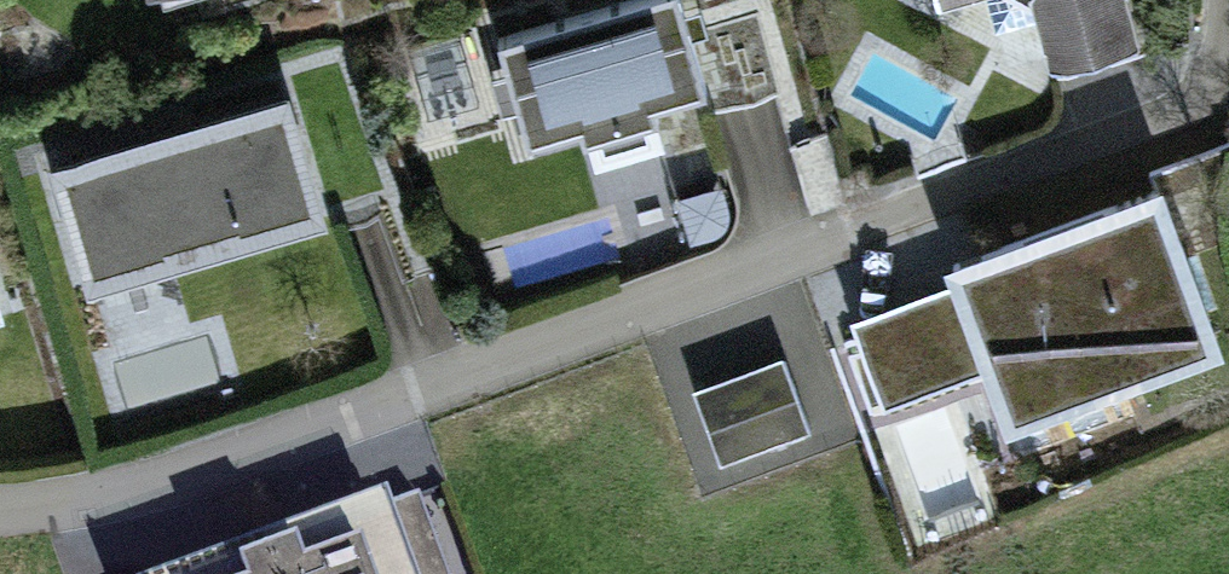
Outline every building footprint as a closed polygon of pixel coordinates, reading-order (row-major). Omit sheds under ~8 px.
[(665,111),(713,97),(685,0),(673,0),(509,47),(538,147),(585,134),(599,180),(678,157),(665,111)] [(950,10),(985,0),(947,0),(950,10)] [(1143,40),(1131,0),(1036,0),(1055,66),(1143,40)] [(299,96),(58,166),(96,296),(337,226),(299,96)] [(1167,181),(953,257),(963,284),(858,322),(889,409),(994,371),(1013,423),(1227,347),(1167,181)] [(10,319),(0,286),(0,322),(10,319)] [(788,362),(699,394),(725,464),(813,432),(788,362)] [(239,573),(435,573),(410,509),(239,573)]
